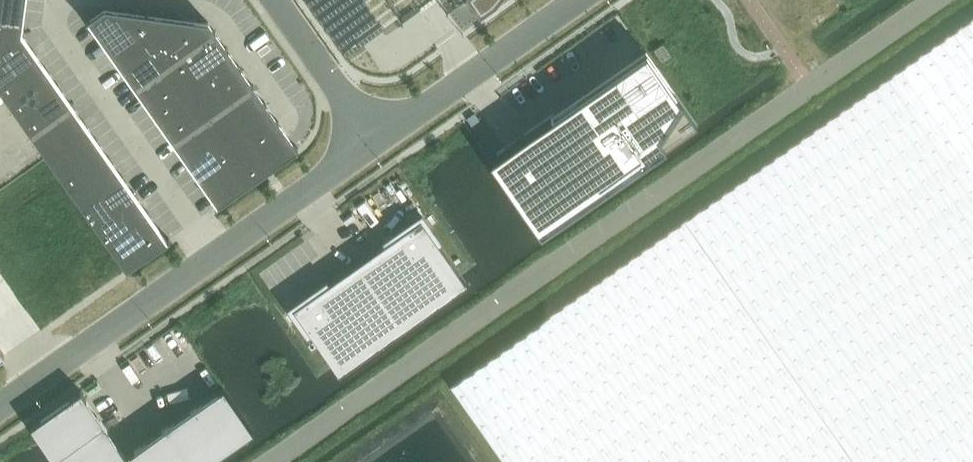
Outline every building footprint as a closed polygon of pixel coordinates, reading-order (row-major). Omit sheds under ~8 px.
[(20,32),(24,0),(0,0),(0,37),(20,32)] [(481,18),(496,8),(502,0),(467,0),(481,18)] [(104,7),(87,19),(109,50),(145,25),(147,13),(104,7)] [(208,21),(192,19),(147,13),(145,25),(158,43),(170,61),(214,30),(208,21)] [(451,385),(505,461),(972,461),(972,19),(688,219),(451,385)] [(145,25),(109,50),(122,69),(158,43),(145,25)] [(214,30),(170,61),(183,79),(227,48),(214,30)] [(0,37),(0,73),(33,50),(20,32),(0,37)] [(158,43),(122,69),(134,87),(170,61),(158,43)] [(227,48),(183,79),(196,97),(240,66),(227,48)] [(0,73),(0,89),(5,97),(45,68),(33,50),(0,73)] [(489,158),(488,158),(489,159),(539,231),(540,232),(697,123),(693,117),(657,65),(646,50),(561,109),(554,114),(554,113),(505,147),(489,158)] [(170,61),(134,87),(147,104),(183,79),(170,61)] [(240,66),(196,97),(208,115),(252,84),(240,66)] [(45,68),(5,97),(18,115),(58,86),(45,68)] [(183,79),(147,104),(160,123),(196,97),(183,79)] [(252,84),(208,115),(221,133),(265,102),(252,84)] [(58,86),(18,115),(30,133),(71,104),(58,86)] [(196,97),(160,123),(172,140),(208,115),(196,97)] [(265,102),(221,133),(234,151),(278,120),(265,102)] [(71,104),(30,133),(43,151),(83,122),(71,104)] [(208,115),(172,140),(185,159),(221,133),(208,115)] [(278,120),(234,151),(253,178),(296,147),(278,120)] [(83,122),(43,151),(56,169),(96,140),(83,122)] [(221,133),(185,159),(198,177),(234,151),(221,133)] [(96,140),(56,169),(68,187),(109,158),(96,140)] [(234,151),(198,177),(217,203),(253,178),(234,151)] [(109,158),(68,187),(81,205),(121,176),(109,158)] [(121,176),(81,205),(94,223),(134,194),(121,176)] [(134,194),(94,223),(106,241),(147,212),(134,194)] [(147,212),(106,241),(114,252),(126,269),(166,240),(147,212)] [(421,218),(357,263),(398,322),(401,327),(402,328),(467,283),(466,282),(461,275),(421,218)] [(357,263),(293,308),(334,366),(334,367),(337,371),(339,373),(402,328),(401,327),(398,322),(357,263)] [(30,424),(56,461),(208,461),(254,431),(223,387),(124,457),(78,390),(30,424)]
